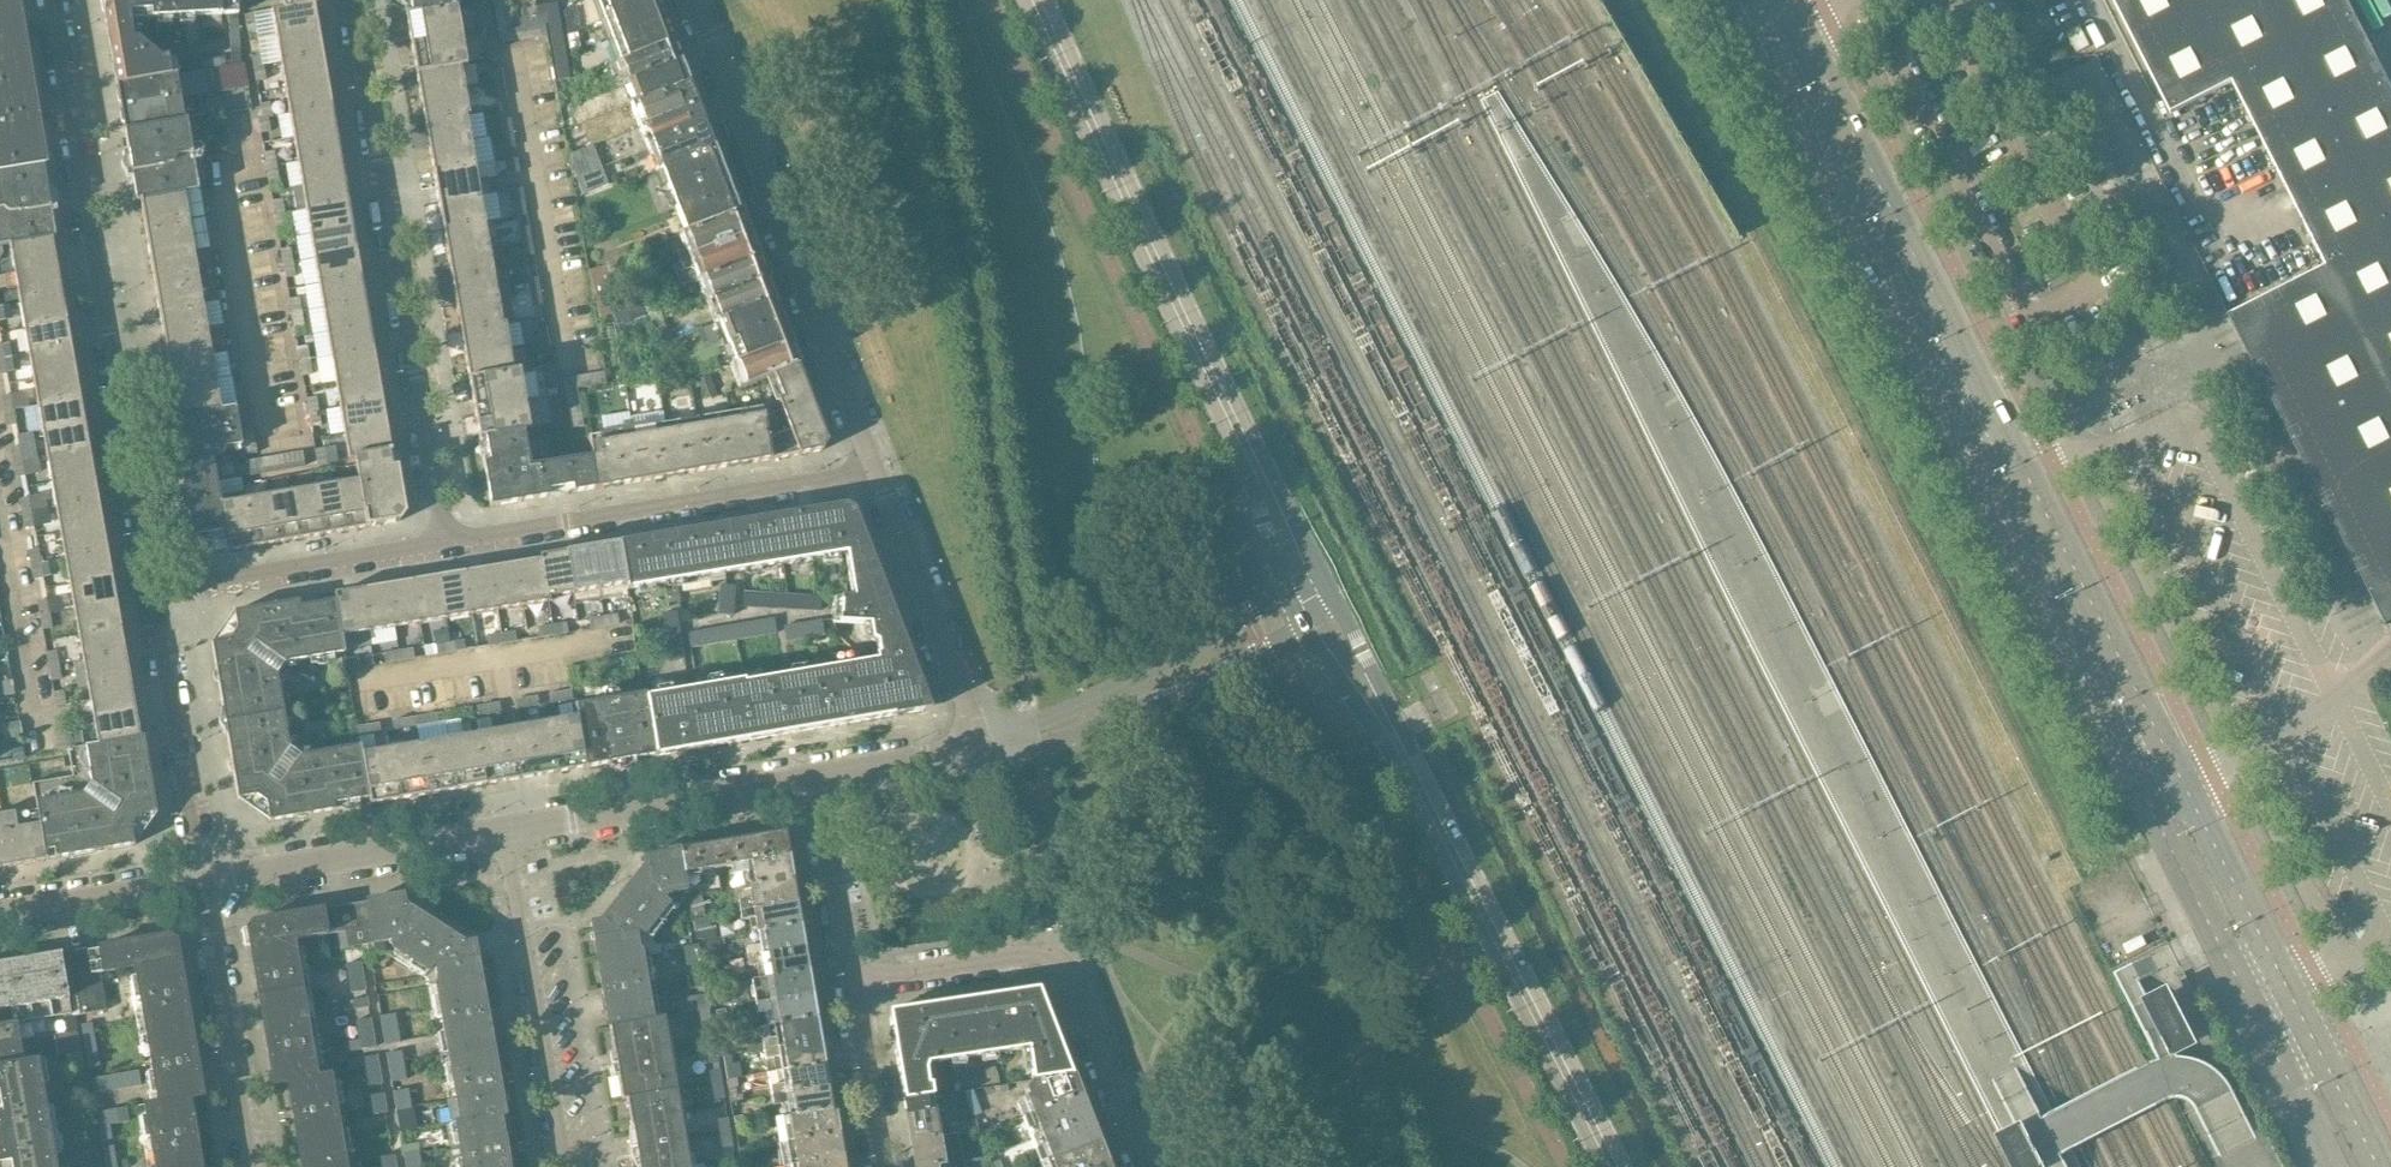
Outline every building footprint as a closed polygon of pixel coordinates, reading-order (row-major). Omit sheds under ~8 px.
[(26,68),(14,0),(0,0),(0,175),(43,168),(26,68)] [(152,0),(102,0),(117,87),(176,77),(172,59),(161,61),(137,43),(132,43),(131,28),(130,19),(153,18),(152,0)] [(219,0),(152,0),(153,18),(220,15),(219,0)] [(281,0),(219,0),(220,15),(239,14),(238,9),(281,2),(281,0)] [(317,0),(281,0),(281,2),(283,11),(314,6),(318,5),(317,0)] [(449,0),(403,0),(404,7),(405,15),(450,8),(449,2),(449,0)] [(656,0),(600,0),(597,1),(604,21),(657,1),(656,0)] [(2347,0),(2112,0),(2170,115),(2232,83),(2325,266),(2228,316),(2385,626),(2390,623),(2390,86),(2347,0)] [(665,22),(657,1),(604,21),(612,42),(665,22)] [(489,13),(487,2),(478,4),(480,15),(489,13)] [(508,11),(506,2),(494,4),(496,14),(508,11)] [(557,4),(537,8),(539,21),(545,20),(559,15),(557,4)] [(318,30),(314,6),(283,11),(272,13),(276,37),(318,30)] [(461,37),(456,7),(450,8),(405,15),(407,28),(410,45),(461,37)] [(539,21),(537,8),(520,11),(522,23),(539,21)] [(564,12),(568,35),(578,33),(574,10),(564,12)] [(510,21),(508,11),(496,14),(498,24),(510,21)] [(492,24),(489,13),(480,15),(482,26),(492,24)] [(256,28),(254,14),(244,16),(247,30),(256,28)] [(563,37),(559,15),(545,20),(549,43),(563,37)] [(241,64),(238,21),(238,16),(228,17),(231,65),(241,64)] [(511,30),(510,21),(498,24),(499,33),(511,31),(511,30)] [(665,22),(612,42),(620,63),(673,42),(665,22)] [(541,37),(539,26),(530,27),(532,38),(541,37)] [(2080,26),(2077,28),(2066,33),(2077,54),(2090,47),(2080,26)] [(532,38),(530,27),(521,29),(523,40),(532,38)] [(523,40),(521,29),(511,30),(511,31),(513,41),(523,40)] [(322,56),(318,30),(276,37),(280,63),(322,56)] [(513,41),(511,31),(499,33),(501,43),(513,41)] [(466,67),(461,37),(410,45),(416,77),(461,69),(461,68),(466,67)] [(496,46),(494,37),(485,39),(486,48),(496,46)] [(566,60),(563,37),(549,43),(553,65),(566,60)] [(222,39),(194,44),(196,55),(224,51),(222,39)] [(673,42),(620,63),(628,82),(680,62),(673,42)] [(497,55),(496,46),(486,48),(488,56),(497,55)] [(263,66),(261,52),(251,54),(254,68),(263,66)] [(327,82),(322,56),(280,63),(285,89),(327,82)] [(222,58),(190,63),(191,72),(223,67),(222,58)] [(570,82),(566,60),(553,65),(556,87),(570,82)] [(630,106),(688,83),(680,62),(628,82),(621,85),(630,106)] [(244,64),(219,69),(222,91),(248,86),(244,64)] [(266,80),(263,66),(254,68),(256,82),(266,80)] [(465,91),(461,69),(416,77),(419,98),(465,91)] [(503,84),(500,70),(491,72),(494,86),(503,84)] [(176,77),(117,87),(120,110),(179,99),(176,77)] [(331,107),(327,82),(285,89),(289,114),(331,107)] [(638,127),(697,105),(688,83),(630,106),(638,127)] [(506,98),(503,84),(494,86),(496,100),(506,98)] [(469,116),(466,101),(465,91),(419,98),(424,123),(469,116)] [(179,99),(120,110),(124,131),(183,121),(179,99)] [(269,103),(260,105),(262,119),(268,118),(272,117),(269,103)] [(697,105),(638,127),(646,149),(705,127),(697,105)] [(335,131),(331,107),(289,114),(293,138),(335,131)] [(470,141),(468,130),(466,117),(469,116),(424,123),(428,148),(470,141)] [(270,132),(268,118),(262,119),(258,120),(261,134),(270,132)] [(512,134),(510,119),(500,121),(503,135),(512,134)] [(198,192),(191,147),(186,121),(183,121),(124,131),(136,202),(140,201),(183,194),(198,192)] [(705,127),(646,149),(655,171),(713,148),(705,127)] [(339,155),(335,131),(293,138),(297,163),(339,155)] [(515,148),(512,134),(503,135),(505,149),(515,148)] [(474,161),(472,152),(470,141),(428,148),(432,168),(474,161)] [(572,178),(601,167),(592,145),(568,154),(572,178)] [(738,213),(730,191),(713,148),(655,171),(679,235),(738,213)] [(273,152),(264,154),(266,168),(276,166),(273,152)] [(344,179),(339,155),(297,163),(301,187),(344,179)] [(519,173),(517,159),(507,161),(510,175),(519,173)] [(438,203),(480,196),(474,161),(432,168),(438,203)] [(278,180),(276,166),(266,168),(269,182),(278,180)] [(47,188),(43,168),(0,175),(0,248),(9,246),(51,238),(55,238),(47,188)] [(576,178),(583,195),(608,186),(602,168),(576,178)] [(348,204),(344,179),(301,187),(306,211),(348,204)] [(524,203),(522,189),(512,190),(515,204),(524,203)] [(188,223),(184,200),(183,194),(140,201),(145,230),(188,223)] [(484,222),(480,196),(438,203),(442,229),(484,222)] [(282,200),(272,202),(275,216),(284,215),(282,200)] [(352,228),(348,204),(306,211),(310,235),(352,228)] [(738,213),(679,235),(684,248),(676,251),(680,261),(747,236),(738,213)] [(287,229),(284,215),(275,216),(277,230),(287,229)] [(489,249),(484,222),(442,229),(447,256),(489,249)] [(194,254),(191,238),(188,223),(145,230),(150,261),(194,254)] [(531,242),(528,227),(519,229),(521,243),(531,242)] [(356,251),(352,228),(310,235),(314,259),(356,251)] [(697,280),(755,258),(747,236),(680,261),(680,263),(684,273),(692,269),(697,280)] [(14,274),(56,267),(51,238),(9,246),(14,274)] [(533,256),(531,242),(521,243),(524,257),(533,256)] [(292,263),(290,249),(281,250),(283,265),(292,263)] [(493,274),(489,249),(447,256),(451,281),(493,274)] [(360,277),(356,251),(314,259),(318,284),(360,277)] [(198,279),(194,254),(150,261),(154,287),(198,279)] [(755,258),(697,280),(705,302),(764,279),(755,258)] [(295,277),(292,263),(283,265),(285,279),(295,277)] [(697,280),(692,269),(684,273),(680,263),(671,266),(673,270),(679,287),(697,280)] [(603,265),(588,271),(592,295),(608,289),(603,265)] [(58,273),(56,267),(14,274),(15,280),(19,304),(62,296),(58,273)] [(679,287),(673,270),(659,275),(666,292),(679,287)] [(498,300),(493,274),(451,281),(456,307),(498,300)] [(666,292),(659,275),(640,282),(647,300),(653,297),(666,292)] [(365,302),(360,277),(318,284),(322,309),(365,302)] [(539,293),(537,278),(528,280),(530,294),(539,293)] [(202,305),(198,279),(154,287),(159,313),(202,305)] [(764,279),(705,302),(713,324),(772,301),(764,279)] [(614,313),(608,289),(592,295),(596,319),(614,313)] [(542,307),(539,293),(530,294),(532,308),(542,307)] [(66,322),(62,296),(19,304),(24,329),(66,322)] [(661,319),(653,297),(647,300),(643,301),(652,322),(656,320),(661,319)] [(301,313),(298,298),(289,300),(291,314),(301,313)] [(502,324),(498,300),(456,307),(460,332),(505,325),(505,323),(502,324)] [(772,301),(713,324),(722,346),(781,323),(772,301)] [(369,326),(365,302),(322,309),(326,333),(369,326)] [(646,315),(641,302),(614,313),(618,326),(646,315)] [(207,331),(202,305),(159,313),(163,338),(207,331)] [(303,327),(301,313),(291,314),(294,328),(303,327)] [(669,340),(661,319),(656,320),(652,322),(661,344),(669,340)] [(71,348),(66,322),(24,329),(28,355),(71,348)] [(781,323),(722,346),(730,367),(789,344),(781,323)] [(509,349),(505,325),(460,332),(464,357),(509,349)] [(373,350),(369,326),(326,333),(331,357),(373,350)] [(548,342),(545,328),(536,330),(538,344),(548,342)] [(211,356),(207,331),(163,338),(168,364),(211,356)] [(550,356),(548,342),(538,344),(541,358),(550,356)] [(789,344),(730,367),(739,389),(768,378),(797,367),(789,344)] [(309,361),(307,347),(297,348),(300,362),(309,361)] [(75,373),(71,348),(28,355),(33,380),(75,373)] [(513,371),(509,349),(464,357),(468,379),(513,371)] [(377,376),(373,350),(331,357),(335,383),(377,376)] [(215,382),(211,356),(168,364),(172,389),(215,382)] [(312,375),(309,361),(300,362),(302,376),(312,375)] [(554,378),(552,366),(543,368),(545,379),(554,378)] [(797,367),(768,378),(780,410),(763,417),(771,460),(822,451),(827,443),(818,421),(820,421),(812,401),(811,401),(797,367)] [(524,401),(519,372),(518,370),(513,371),(468,379),(473,410),(524,401)] [(80,399),(75,373),(33,380),(37,406),(80,399)] [(605,384),(603,373),(593,375),(595,386),(605,384)] [(595,386),(593,375),(584,376),(586,387),(595,386)] [(710,375),(703,378),(711,400),(719,397),(710,375)] [(382,401),(377,376),(335,383),(339,408),(382,401)] [(586,387),(584,376),(574,378),(576,388),(576,389),(586,387)] [(556,389),(554,378),(545,379),(547,390),(556,389)] [(576,388),(574,378),(563,380),(565,390),(576,388)] [(220,410),(215,382),(172,389),(177,417),(220,410)] [(577,398),(576,389),(576,388),(565,390),(566,400),(577,398)] [(13,410),(11,396),(1,398),(4,412),(13,410)] [(318,412),(316,398),(306,399),(309,413),(318,412)] [(579,407),(577,398),(566,400),(568,409),(579,407)] [(84,424),(80,399),(37,406),(42,432),(84,424)] [(386,427),(382,401),(339,408),(344,434),(386,427)] [(529,430),(524,401),(473,410),(478,439),(479,439),(523,431),(529,430)] [(560,413),(558,402),(549,403),(551,415),(560,413)] [(251,427),(247,405),(237,407),(241,428),(251,427)] [(581,417),(579,407),(568,409),(570,419),(581,417)] [(220,500),(212,457),(219,456),(220,455),(221,455),(222,454),(224,453),(225,451),(225,449),(242,446),(235,408),(220,410),(177,417),(173,418),(193,538),(227,532),(222,503),(222,500),(220,500)] [(761,408),(696,419),(705,471),(727,468),(727,469),(748,465),(748,464),(771,460),(763,417),(761,408)] [(16,424),(13,410),(4,412),(6,426),(16,424)] [(321,426),(318,412),(309,413),(311,428),(321,426)] [(562,424),(560,413),(551,415),(553,426),(562,424)] [(582,427),(581,417),(570,419),(571,429),(582,427)] [(696,419),(632,429),(641,482),(662,478),(663,480),(684,476),(684,475),(705,471),(696,419)] [(89,449),(84,424),(42,432),(46,457),(89,449)] [(251,427),(241,428),(240,428),(242,438),(253,436),(252,426),(251,427)] [(390,453),(386,427),(344,434),(348,459),(354,458),(390,453)] [(591,457),(596,490),(604,488),(604,489),(619,487),(619,486),(641,482),(632,429),(588,437),(591,457)] [(523,431),(479,439),(480,447),(486,446),(489,463),(483,464),(490,507),(549,498),(548,491),(571,487),(572,494),(596,490),(591,457),(530,468),(523,431)] [(255,445),(253,436),(242,438),(243,447),(255,445)] [(256,454),(255,445),(243,447),(245,456),(256,454)] [(22,461),(20,447),(10,449),(13,463),(22,461)] [(93,475),(89,449),(46,457),(51,483),(93,475)] [(327,463),(324,449),(315,451),(317,464),(327,463)] [(305,467),(302,453),(293,454),(295,468),(305,467)] [(405,514),(397,468),(401,467),(398,453),(390,454),(390,453),(354,458),(358,480),(366,528),(399,522),(405,514)] [(295,468),(293,454),(283,456),(286,470),(295,468)] [(286,470),(283,456),(274,458),(276,472),(286,470)] [(276,472),(274,458),(264,459),(267,473),(276,472)] [(267,473),(264,459),(255,461),(257,475),(267,473)] [(25,476),(22,461),(13,463),(15,477),(25,476)] [(257,475),(255,461),(245,462),(248,477),(257,475)] [(98,501),(93,475),(51,483),(56,509),(98,501)] [(366,528),(358,480),(336,484),(344,532),(366,528)] [(344,532),(336,484),(313,488),(322,535),(344,532)] [(322,535),(313,488),(290,492),(299,539),(322,535)] [(299,539),(290,492),(268,495),(276,543),(299,539)] [(276,543),(268,495),(245,499),(253,547),(276,543)] [(31,513),(29,498),(19,500),(22,515),(31,513)] [(253,547),(245,499),(222,503),(227,532),(230,551),(253,547)] [(102,526),(98,501),(56,509),(60,534),(102,526)] [(897,626),(868,551),(853,511),(845,506),(820,510),(828,558),(845,555),(853,599),(834,598),(833,623),(868,625),(897,626)] [(820,510),(797,514),(805,561),(828,558),(820,510)] [(34,527),(31,513),(22,515),(24,528),(34,527)] [(805,561),(797,514),(774,518),(782,565),(805,561)] [(782,565),(774,518),(751,521),(759,569),(782,565)] [(759,569),(751,521),(726,526),(734,573),(759,569)] [(107,552),(102,526),(60,534),(65,559),(107,552)] [(734,573),(726,526),(698,530),(706,578),(734,573)] [(706,578),(698,530),(673,534),(681,582),(706,578)] [(681,582),(673,534),(619,543),(623,562),(627,585),(627,591),(681,582)] [(627,585),(623,562),(619,543),(591,548),(598,590),(599,592),(600,601),(628,596),(626,586),(627,585)] [(598,590),(591,548),(565,552),(572,594),(598,590)] [(40,564),(38,549),(28,551),(31,565),(40,564)] [(69,585),(111,577),(107,552),(65,559),(69,585)] [(572,594),(565,552),(540,556),(548,602),(549,602),(548,598),(572,594)] [(548,602),(540,556),(539,557),(539,560),(515,564),(522,607),(548,602)] [(43,578),(40,564),(31,565),(33,579),(43,578)] [(522,607),(515,564),(490,569),(497,611),(522,607)] [(497,611),(490,569),(464,573),(471,615),(497,611)] [(471,615),(464,573),(438,577),(445,619),(471,615)] [(74,610),(116,603),(111,577),(69,585),(74,610)] [(445,619),(438,577),(413,581),(420,624),(445,619)] [(420,624),(413,581),(387,586),(394,628),(420,624)] [(394,628),(387,586),(362,590),(369,632),(394,628)] [(733,616),(734,587),(720,586),(718,615),(733,616)] [(369,632),(362,590),(334,595),(335,601),(341,637),(369,632)] [(763,594),(744,592),(743,607),(762,608),(763,594)] [(787,595),(763,594),(762,608),(786,610),(787,595)] [(811,597),(787,595),(786,610),(810,611),(811,597)] [(820,597),(811,597),(810,611),(819,612),(820,597)] [(49,615),(47,601),(37,602),(40,617),(49,615)] [(283,712),(276,674),(265,666),(273,656),(283,664),(344,654),(341,637),(335,601),(299,607),(298,601),(233,612),(236,631),(230,640),(211,644),(216,672),(214,672),(216,682),(217,681),(217,682),(222,709),(222,710),(220,710),(223,722),(283,712)] [(120,628),(116,603),(74,610),(78,636),(120,628)] [(669,662),(684,660),(676,612),(661,615),(669,662)] [(52,629),(49,615),(40,617),(42,631),(52,629)] [(619,624),(618,620),(617,615),(603,617),(604,627),(619,624)] [(604,627),(603,617),(589,620),(590,629),(604,627)] [(773,619),(758,622),(761,637),(776,634),(773,619)] [(821,621),(807,623),(809,638),(824,635),(821,621)] [(758,622),(734,626),(736,641),(761,637),(758,622)] [(783,627),(786,642),(809,638),(807,623),(783,627)] [(567,633),(567,628),(566,624),(552,626),(553,635),(567,633)] [(927,703),(897,626),(868,625),(871,640),(876,643),(878,654),(886,653),(896,716),(923,711),(930,710),(927,703)] [(553,635),(552,626),(537,628),(539,638),(553,635)] [(734,626),(709,630),(712,645),(736,641),(734,626)] [(125,654),(120,628),(78,636),(83,661),(125,654)] [(690,649),(712,645),(709,630),(688,634),(690,649)] [(516,642),(515,636),(515,632),(501,634),(502,644),(516,642)] [(502,644),(501,634),(486,637),(488,646),(502,644)] [(463,641),(449,643),(451,652),(465,650),(464,645),(463,641)] [(451,652),(449,643),(435,645),(437,655),(451,652)] [(414,658),(413,653),(412,649),(398,651),(400,661),(414,658)] [(400,661),(398,651),(384,654),(385,658),(386,663),(400,661)] [(58,666),(56,652),(46,653),(49,668),(58,666)] [(886,653),(878,654),(875,655),(876,661),(815,671),(825,728),(896,716),(886,653)] [(129,679),(125,654),(83,661),(87,687),(129,679)] [(360,667),(359,662),(359,658),(345,660),(346,670),(360,667)] [(61,680),(58,666),(49,668),(51,682),(61,680)] [(825,728),(815,671),(744,683),(754,740),(825,728)] [(133,702),(132,695),(129,679),(87,687),(91,710),(92,716),(134,709),(133,702)] [(12,681),(0,683),(0,689),(1,696),(14,694),(12,681)] [(754,740),(744,683),(743,681),(695,689),(705,748),(754,740)] [(705,748),(695,689),(646,697),(655,757),(705,748)] [(65,705),(63,691),(53,693),(56,707),(65,705)] [(571,691),(559,693),(561,703),(572,701),(571,691)] [(561,703),(559,693),(548,695),(550,704),(561,703)] [(655,757),(646,697),(645,694),(574,707),(576,718),(582,755),(585,769),(609,765),(634,761),(655,757)] [(537,697),(526,699),(527,708),(539,706),(538,702),(537,697)] [(527,708),(526,699),(514,701),(516,710),(527,708)] [(501,713),(499,703),(488,705),(489,715),(501,713)] [(18,718),(16,705),(3,707),(5,721),(18,718)] [(489,715),(488,705),(476,707),(477,712),(478,717),(489,715)] [(471,708),(460,710),(461,720),(473,718),(472,713),(471,708)] [(139,737),(134,709),(92,716),(97,745),(139,737)] [(461,720),(460,710),(448,712),(450,722),(461,720)] [(369,799),(361,755),(360,746),(299,756),(291,767),(281,761),(289,750),(283,712),(223,722),(224,734),(226,734),(226,735),(231,762),(229,762),(231,772),(232,771),(237,800),(256,797),(266,803),(269,822),(334,811),(333,806),(369,799)] [(437,714),(426,716),(427,725),(439,723),(438,719),(437,714)] [(427,725),(426,716),(414,718),(415,723),(416,727),(427,725)] [(414,718),(403,720),(404,724),(405,729),(416,727),(415,723),(414,718)] [(582,755),(576,718),(547,723),(556,774),(585,769),(582,755)] [(403,720),(392,722),(393,731),(405,729),(404,724),(403,720)] [(556,774),(547,723),(511,729),(520,780),(556,774)] [(379,724),(368,726),(369,735),(381,733),(380,729),(379,724)] [(369,735),(368,726),(356,728),(358,737),(369,735)] [(520,780),(511,729),(476,735),(484,786),(520,780)] [(484,786),(476,735),(447,740),(456,791),(484,786)] [(67,750),(67,749),(65,736),(56,737),(58,751),(67,750)] [(156,814),(152,786),(143,737),(139,737),(97,745),(67,749),(67,750),(72,777),(32,784),(36,809),(45,861),(134,846),(131,827),(137,817),(156,814)] [(456,791),(447,740),(419,745),(428,796),(456,791)] [(428,796),(419,745),(390,750),(399,800),(428,796)] [(399,800),(390,750),(361,755),(369,799),(370,805),(399,800)] [(45,861),(36,809),(2,815),(10,866),(45,861)] [(2,815),(0,815),(0,868),(10,866),(2,815)] [(785,832),(682,850),(686,876),(732,868),(732,866),(789,856),(786,839),(785,832)] [(645,933),(670,902),(669,896),(689,893),(686,876),(682,850),(644,856),(645,866),(601,922),(591,923),(597,960),(640,953),(636,934),(633,931),(637,927),(645,933)] [(789,856),(732,866),(732,868),(733,876),(743,874),(745,887),(793,879),(789,856)] [(796,902),(793,879),(745,887),(747,901),(738,902),(739,912),(796,902)] [(464,945),(449,935),(404,906),(402,896),(365,903),(372,944),(390,941),(393,936),(400,941),(394,950),(425,972),(431,962),(437,966),(434,970),(437,987),(480,981),(473,943),(464,945)] [(703,898),(690,900),(693,920),(706,917),(703,898)] [(800,925),(796,902),(739,912),(741,921),(750,919),(753,933),(800,925)] [(372,944),(365,903),(322,910),(326,935),(337,933),(340,949),(372,944)] [(322,910),(252,923),(247,930),(250,948),(294,941),(301,939),(326,935),(322,910)] [(678,917),(662,927),(666,939),(682,932),(678,917)] [(696,934),(712,932),(710,918),(693,920),(696,934)] [(800,925),(753,933),(755,946),(745,948),(747,958),(804,948),(800,925)] [(696,934),(695,934),(696,940),(702,939),(703,942),(716,939),(715,931),(712,932),(696,934)] [(178,961),(175,942),(168,937),(96,949),(100,974),(109,973),(109,971),(127,968),(134,967),(134,969),(178,961)] [(306,968),(301,939),(294,941),(305,1008),(317,1076),(324,1075),(319,1046),(323,1045),(321,1036),(318,1036),(307,978),(311,977),(309,968),(306,968)] [(706,957),(722,954),(719,940),(703,943),(706,957)] [(294,941),(250,948),(262,1016),(305,1008),(294,941)] [(686,967),(700,964),(697,945),(683,947),(686,967)] [(804,948),(747,958),(749,968),(758,966),(761,979),(808,971),(804,948)] [(98,975),(100,974),(96,949),(61,955),(70,1014),(71,1017),(104,1011),(98,975)] [(653,1019),(642,952),(640,953),(597,960),(609,1027),(653,1019)] [(61,955),(26,960),(36,1020),(70,1014),(61,955)] [(728,961),(730,970),(747,967),(746,958),(728,961)] [(0,965),(0,1027),(16,1024),(16,1023),(36,1020),(26,960),(0,965)] [(178,961),(134,969),(146,1035),(190,1027),(178,961)] [(350,993),(365,991),(360,962),(346,965),(350,993)] [(812,994),(808,971),(761,979),(751,981),(755,1004),(812,994)] [(704,987),(702,973),(692,974),(692,977),(695,989),(704,987)] [(695,989),(692,977),(675,980),(677,992),(695,989)] [(437,987),(435,987),(447,1055),(491,1047),(480,981),(437,987)] [(1071,1077),(1049,1019),(1037,990),(888,1012),(889,1019),(904,1102),(933,1098),(930,1070),(932,1065),(1022,1051),(1029,1050),(1034,1082),(1071,1077)] [(812,994),(755,1004),(757,1014),(766,1012),(769,1026),(816,1017),(812,994)] [(701,1026),(711,1024),(706,995),(677,1000),(679,1015),(688,1013),(689,1016),(699,1014),(701,1026)] [(712,999),(715,1011),(729,1009),(727,996),(712,999)] [(353,1010),(368,1007),(366,998),(352,1000),(353,1010)] [(305,1008),(262,1016),(273,1085),(287,1083),(317,1077),(317,1076),(305,1008)] [(385,1046),(399,1043),(394,1014),(380,1017),(385,1046)] [(67,1033),(77,1031),(74,1017),(64,1018),(67,1033)] [(816,1017),(769,1026),(771,1039),(762,1041),(763,1050),(820,1040),(816,1017)] [(676,1091),(664,1018),(653,1019),(609,1027),(622,1101),(626,1100),(676,1091)] [(375,1047),(370,1019),(355,1021),(359,1040),(344,1042),(346,1052),(375,1047)] [(23,1063),(16,1024),(0,1027),(0,1067),(23,1063)] [(91,1024),(82,1026),(85,1045),(95,1044),(91,1024)] [(146,1035),(157,1103),(158,1104),(188,1099),(202,1097),(190,1027),(146,1035)] [(708,1065),(717,1063),(712,1034),(703,1036),(708,1065)] [(820,1040),(763,1050),(764,1058),(774,1057),(776,1071),(824,1063),(820,1040)] [(763,1050),(762,1041),(748,1043),(749,1052),(763,1050)] [(95,1044),(85,1045),(89,1069),(99,1067),(95,1044)] [(491,1047),(447,1055),(458,1123),(498,1116),(503,1116),(491,1047)] [(72,1063),(75,1080),(85,1078),(80,1052),(66,1055),(67,1064),(72,1063)] [(386,1054),(391,1083),(406,1080),(401,1052),(386,1054)] [(376,1056),(348,1061),(349,1070),(363,1068),(366,1087),(381,1085),(376,1056)] [(46,1111),(37,1060),(23,1063),(0,1067),(0,1141),(50,1133),(46,1111)] [(828,1087),(825,1071),(824,1063),(776,1071),(779,1085),(769,1086),(771,1097),(772,1097),(828,1087)] [(714,1101),(724,1100),(718,1069),(709,1070),(714,1101)] [(139,1071),(91,1079),(93,1094),(141,1086),(139,1071)] [(317,1077),(287,1083),(299,1151),(343,1143),(331,1074),(324,1075),(317,1076),(317,1077)] [(1071,1077),(1034,1082),(1033,1082),(1026,1093),(1027,1100),(1018,1104),(1025,1122),(1080,1100),(1071,1077)] [(85,1078),(75,1080),(80,1105),(89,1103),(85,1078)] [(832,1112),(828,1087),(772,1097),(771,1097),(773,1105),(782,1103),(785,1121),(832,1112)] [(393,1092),(396,1111),(411,1109),(407,1090),(393,1092)] [(683,1135),(676,1091),(626,1100),(634,1143),(629,1144),(631,1155),(636,1154),(638,1166),(689,1166),(683,1135)] [(973,1091),(964,1092),(973,1116),(974,1116),(981,1114),(973,1091)] [(372,1116),(386,1113),(383,1094),(368,1096),(372,1116)] [(940,1137),(933,1098),(904,1102),(911,1145),(941,1140),(940,1137)] [(150,1104),(144,1105),(154,1166),(200,1166),(188,1099),(158,1104),(157,1103),(150,1104)] [(1080,1100),(1025,1122),(1033,1144),(1089,1123),(1080,1100)] [(97,1113),(102,1142),(112,1140),(109,1126),(128,1123),(126,1108),(97,1113)] [(90,1110),(81,1112),(83,1127),(93,1125),(90,1110)] [(832,1112),(785,1121),(776,1122),(781,1148),(837,1138),(832,1112)] [(458,1123),(454,1124),(461,1166),(507,1166),(498,1116),(458,1123)] [(958,1133),(978,1130),(977,1120),(957,1123),(958,1133)] [(721,1146),(731,1145),(727,1121),(717,1122),(721,1146)] [(1033,1144),(1042,1166),(1043,1166),(1098,1146),(1089,1123),(1033,1144)] [(93,1125),(83,1127),(86,1141),(95,1139),(93,1125)] [(50,1133),(0,1141),(0,1166),(56,1166),(50,1133)] [(940,1137),(941,1140),(911,1145),(915,1166),(958,1166),(953,1135),(940,1137)] [(781,1148),(784,1166),(823,1166),(841,1164),(837,1138),(781,1148)] [(299,1151),(301,1166),(347,1166),(343,1143),(299,1151)] [(1098,1146),(1043,1166),(1106,1166),(1098,1146)] [(103,1148),(106,1166),(116,1166),(113,1147),(103,1148)] [(741,1166),(751,1166),(748,1148),(739,1149),(741,1166)] [(90,1166),(100,1166),(97,1149),(87,1151),(90,1166)] [(406,1166),(421,1166),(418,1151),(404,1154),(406,1166)] [(394,1155),(379,1158),(381,1166),(396,1166),(394,1155)]
